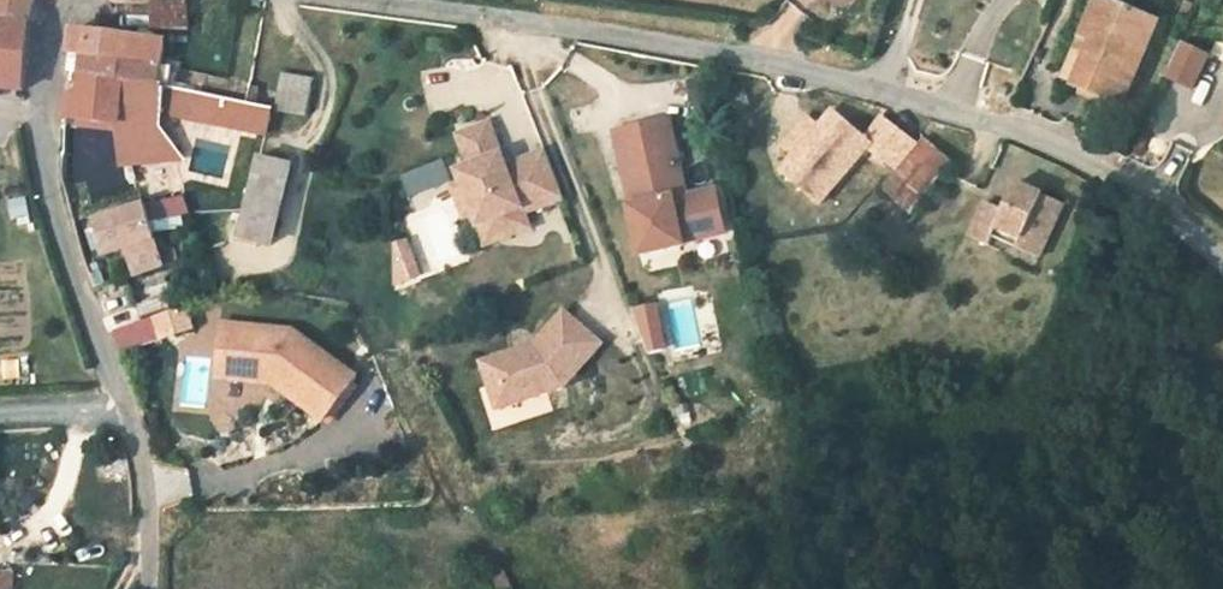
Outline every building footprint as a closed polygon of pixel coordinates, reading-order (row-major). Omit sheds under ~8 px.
[(19,11),(20,0),(0,0),(0,10),(19,11)] [(159,0),(151,0),(149,21),(198,30),(200,6),(190,5),(182,4),(159,0)] [(1088,66),(1129,90),(1170,15),(1144,0),(1105,0),(1095,20),(1108,28),(1088,66)] [(0,10),(0,85),(12,87),(19,11),(0,10)] [(1075,59),(1088,66),(1108,28),(1095,20),(1075,59)] [(151,61),(197,60),(198,30),(149,21),(150,36),(151,61)] [(1197,25),(1184,53),(1207,64),(1221,36),(1197,25)] [(151,61),(150,36),(107,32),(68,32),(67,59),(151,61)] [(152,81),(151,61),(67,59),(67,91),(75,91),(76,77),(152,81)] [(197,60),(151,61),(152,81),(165,81),(200,83),(202,60),(197,60)] [(306,94),(309,75),(283,71),(278,108),(303,112),(306,94)] [(153,108),(165,109),(165,81),(152,81),(76,77),(75,91),(67,91),(61,91),(63,119),(121,116),(129,152),(172,144),(169,137),(162,125),(153,108)] [(165,81),(165,109),(267,133),(274,105),(165,81)] [(306,94),(303,112),(317,113),(319,97),(306,94)] [(843,98),(829,115),(803,144),(843,178),(852,168),(834,155),(864,115),(843,98)] [(683,104),(628,117),(641,172),(649,170),(652,181),(643,183),(646,197),(639,199),(649,242),(698,231),(697,228),(739,218),(729,174),(700,181),(683,104)] [(792,135),(803,144),(829,115),(817,105),(792,135)] [(881,132),(897,145),(905,151),(925,126),(901,107),(882,131),(881,132)] [(882,131),(864,115),(834,155),(852,168),(881,132),(882,131)] [(470,161),(458,166),(463,178),(475,208),(479,220),(500,212),(508,231),(530,222),(525,208),(564,192),(546,145),(506,160),(490,117),(458,130),(470,161)] [(162,125),(169,137),(180,131),(174,119),(162,125)] [(964,149),(936,123),(893,176),(922,202),(964,149)] [(843,178),(803,144),(790,161),(821,187),(822,185),(826,188),(828,185),(834,190),(843,178)] [(897,145),(888,156),(896,162),(905,151),(897,145)] [(297,161),(264,155),(246,236),(279,242),(297,161)] [(180,165),(150,166),(150,183),(180,183),(180,165)] [(1078,190),(1029,166),(1016,193),(998,185),(981,220),(999,229),(1004,220),(1052,244),(1078,190)] [(475,208),(463,178),(451,183),(462,213),(475,208)] [(24,196),(7,200),(14,227),(31,223),(24,196)] [(182,197),(159,203),(164,222),(186,216),(182,197)] [(159,269),(152,251),(135,210),(86,231),(101,265),(119,257),(131,282),(159,269)] [(408,239),(385,244),(395,287),(418,282),(408,239)] [(165,246),(152,251),(159,269),(174,263),(165,246)] [(549,330),(496,351),(515,398),(580,372),(615,329),(576,298),(549,330)] [(630,310),(642,356),(665,349),(653,303),(630,310)] [(174,308),(147,320),(156,339),(183,327),(174,308)] [(209,371),(239,374),(241,348),(221,346),(225,317),(214,316),(209,371)] [(264,376),(316,414),(348,368),(285,324),(225,317),(221,346),(241,348),(239,374),(264,376)] [(533,417),(529,404),(491,416),(495,429),(533,417)]
